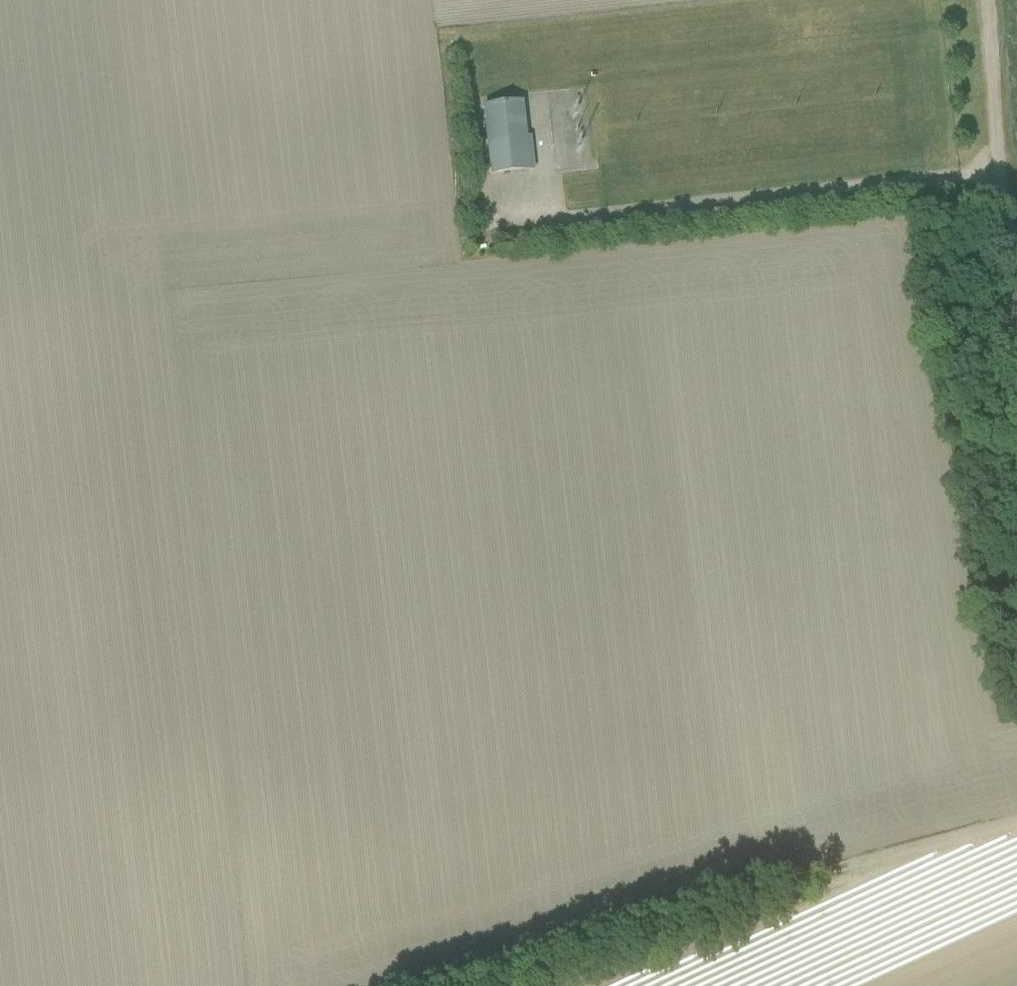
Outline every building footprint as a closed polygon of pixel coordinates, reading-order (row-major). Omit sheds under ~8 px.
[(523,102),(484,107),(491,174),(530,170),(523,102)]
